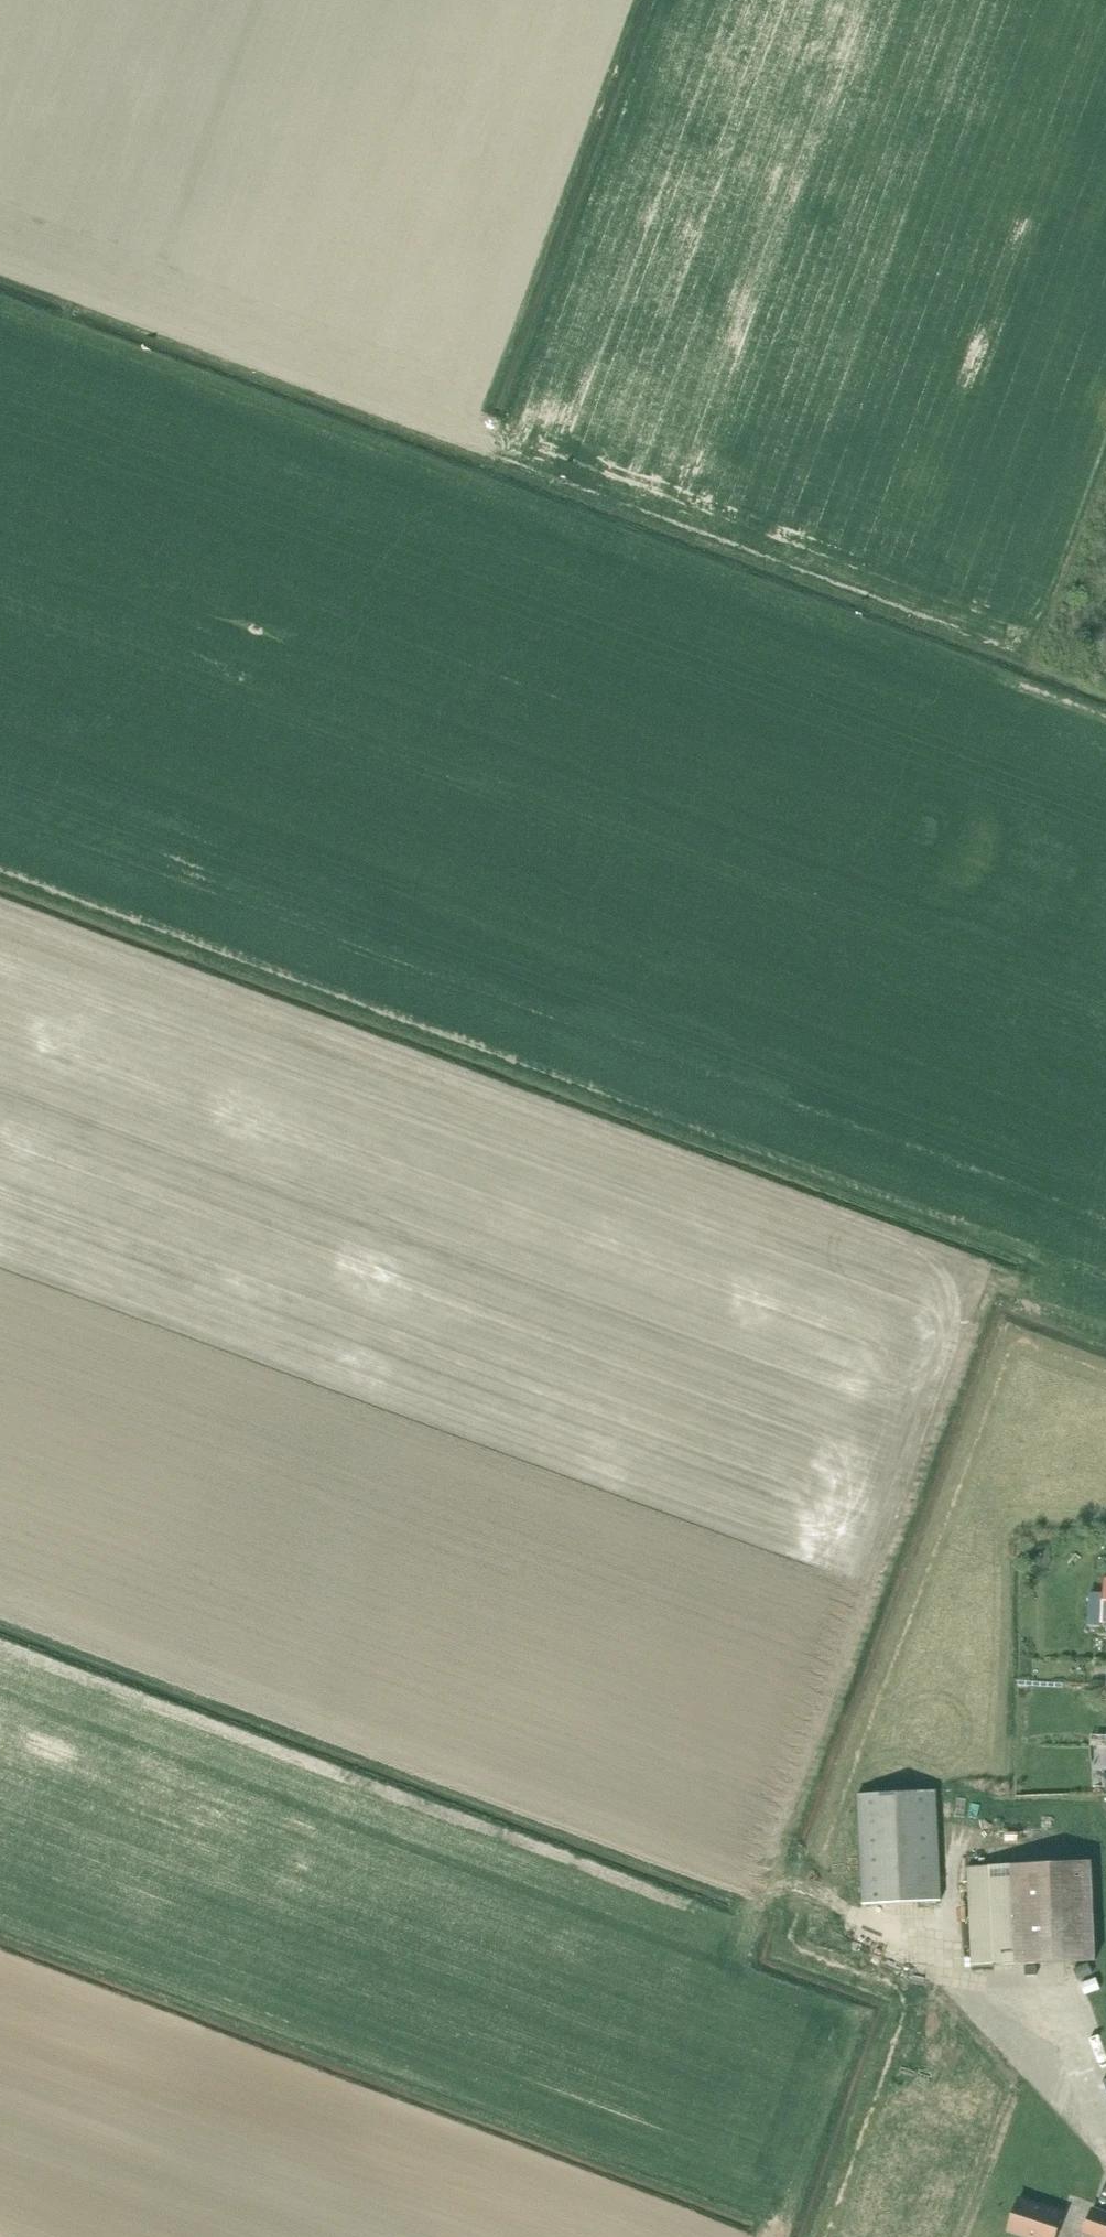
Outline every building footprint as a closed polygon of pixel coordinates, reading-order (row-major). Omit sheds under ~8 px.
[(936,1790),(859,1794),(864,1904),(941,1901),(936,1790)] [(1093,1861),(970,1868),(975,1967),(1099,1961),(1093,1861)] [(1009,2231),(1029,2236),(1056,2236),(1064,2212),(1020,2198),(1009,2231)] [(1085,2233),(1096,2236),(1105,2236),(1105,2212),(1094,2208),(1085,2233)]
